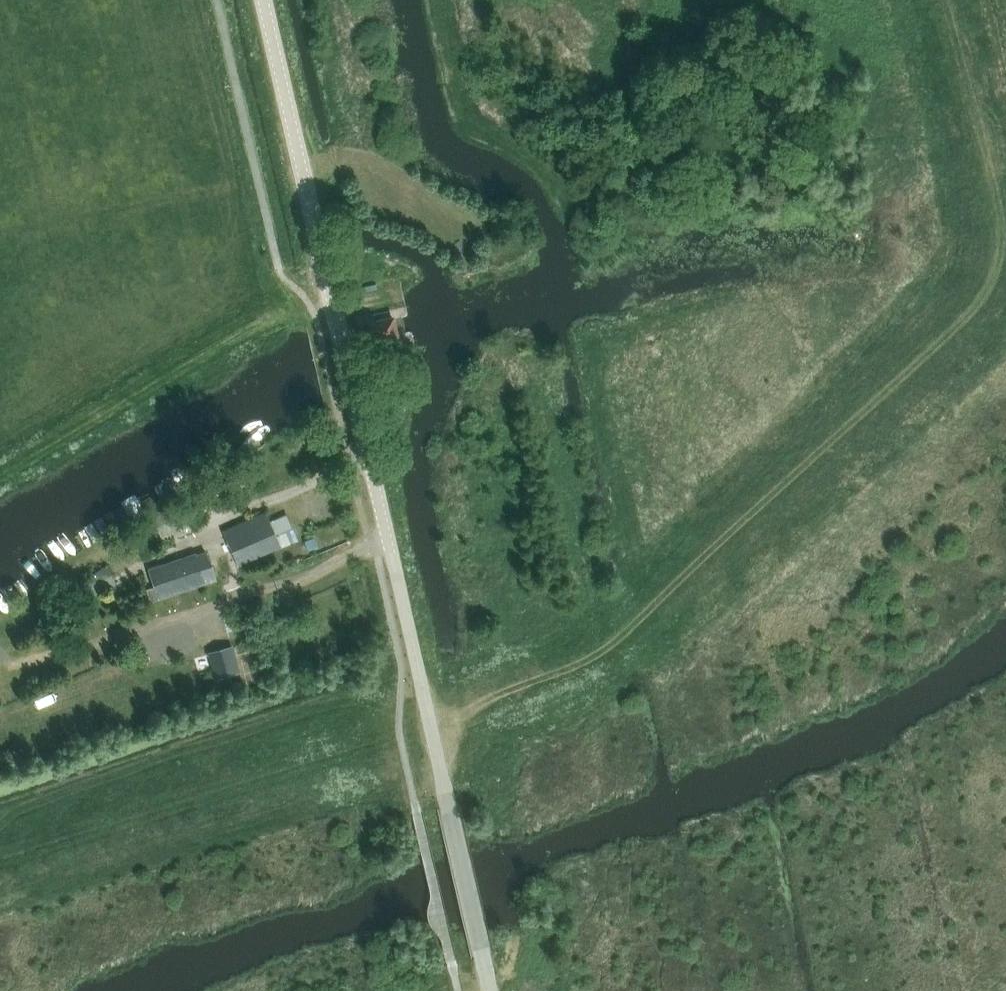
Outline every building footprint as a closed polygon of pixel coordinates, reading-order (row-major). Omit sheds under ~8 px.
[(374,339),(396,334),(393,318),(370,323),(374,339)] [(269,522),(265,512),(223,531),(238,564),(296,538),(286,514),(269,522)] [(151,599),(205,581),(216,577),(207,551),(188,558),(187,556),(149,569),(154,586),(147,589),(151,599)] [(64,587),(74,606),(102,592),(92,573),(64,587)] [(209,653),(215,677),(239,671),(232,647),(209,653)]
